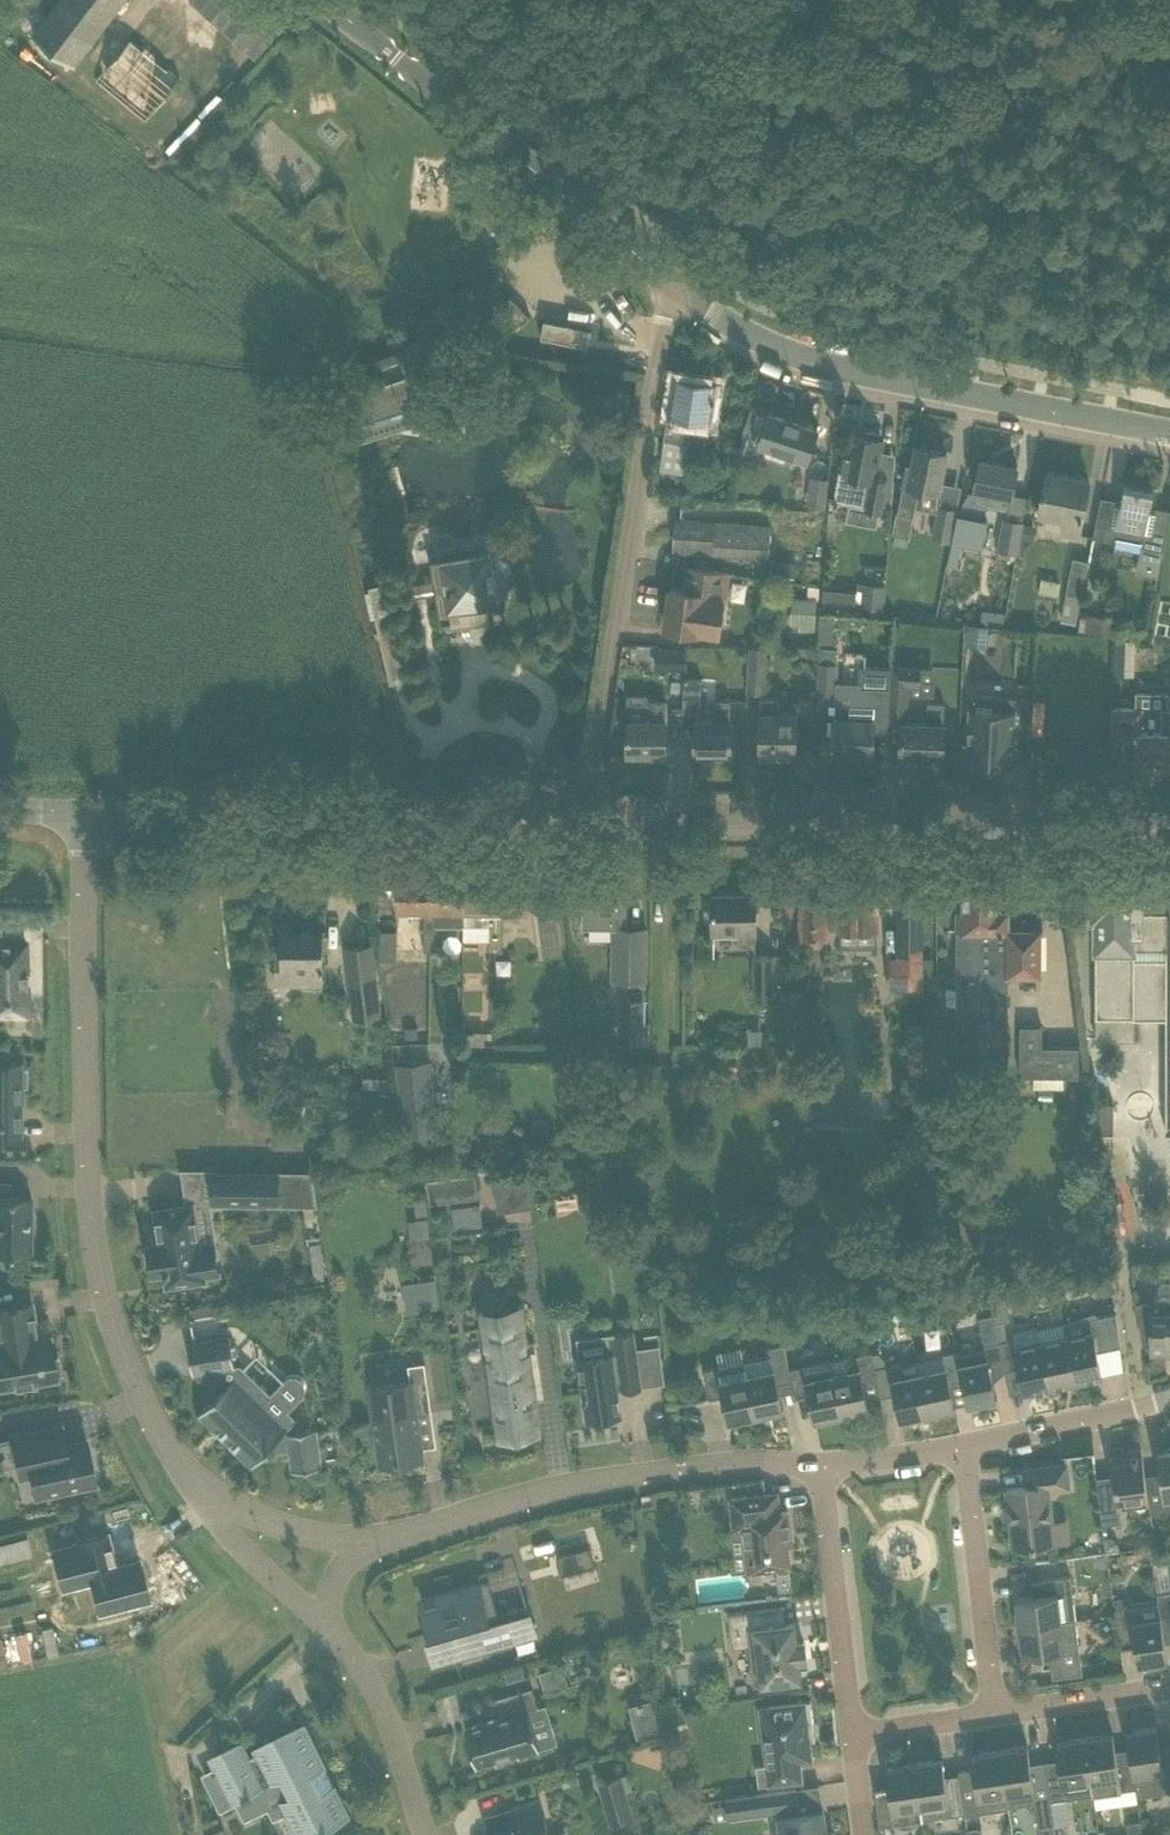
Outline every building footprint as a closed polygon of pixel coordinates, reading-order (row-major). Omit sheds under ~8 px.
[(34,34),(73,65),(123,0),(60,0),(34,34)] [(145,121),(165,97),(180,79),(130,38),(96,81),(145,121)] [(531,316),(511,296),(510,296),(502,304),(522,325),(531,316)] [(545,320),(542,336),(589,346),(592,329),(545,320)] [(431,369),(347,396),(356,425),(440,397),(431,369)] [(711,423),(713,405),(717,382),(675,375),(669,415),(668,415),(659,469),(684,473),(692,420),(711,423)] [(806,462),(811,448),(818,426),(771,410),(760,441),(794,452),(792,458),(806,462)] [(874,475),(877,462),(882,439),(852,433),(848,453),(844,452),(834,501),(849,504),(883,510),(889,478),(874,475)] [(915,517),(920,489),(939,493),(947,452),(916,446),(912,466),(908,465),(898,514),(893,534),(910,537),(915,517)] [(972,504),(970,512),(1007,519),(1014,481),(1019,458),(982,450),(978,474),(972,504)] [(1079,533),(1085,503),(1089,480),(1047,472),(1039,512),(1064,518),(1062,530),(1079,533)] [(810,479),(808,507),(826,509),(828,480),(810,479)] [(1164,551),(1166,538),(1169,516),(1169,515),(1154,512),(1154,513),(1149,512),(1153,492),(1124,487),(1121,505),(1115,504),(1110,529),(1096,526),(1093,538),(1115,542),(1116,536),(1143,541),(1141,548),(1137,572),(1158,577),(1164,551)] [(682,506),(730,508),(731,502),(683,496),(682,506)] [(938,506),(933,539),(952,542),(957,509),(938,506)] [(1004,519),(998,549),(1000,549),(998,557),(1015,560),(1016,553),(1017,554),(1023,523),(1004,519)] [(771,526),(699,522),(675,520),(673,549),(693,551),(693,550),(769,555),(771,526)] [(429,560),(433,585),(437,609),(496,600),(489,551),(429,560)] [(1074,557),(1067,594),(1061,621),(1076,624),(1082,596),(1089,560),(1074,557)] [(720,632),(730,572),(691,566),(687,590),(672,588),(669,610),(667,611),(666,619),(667,620),(666,626),(700,631),(700,629),(720,632)] [(823,589),(821,608),(855,611),(857,592),(823,589)] [(792,629),(814,629),(815,596),(793,595),(792,629)] [(1087,613),(1085,629),(1111,633),(1113,617),(1087,613)] [(1136,674),(1137,639),(1116,639),(1115,674),(1136,674)] [(768,646),(751,646),(748,691),(764,693),(768,646)] [(820,647),(819,692),(837,693),(838,648),(820,647)] [(658,667),(682,668),(687,668),(687,648),(658,648),(658,667)] [(907,718),(909,685),(920,685),(921,667),(894,666),(891,717),(907,718)] [(859,667),(859,686),(842,686),(842,693),(836,693),(836,699),(833,699),(832,754),(873,755),(874,735),(887,735),(889,688),(891,688),(892,667),(859,667)] [(699,713),(702,678),(685,677),(682,712),(699,713)] [(1032,738),(1034,698),(972,695),(972,709),(971,709),(969,747),(970,747),(969,762),(975,762),(975,763),(1011,765),(1013,737),(1032,738)] [(666,753),(666,729),(666,703),(647,703),(647,697),(628,697),(628,753),(666,753)] [(796,754),(796,730),(796,713),(779,713),(780,697),(762,697),(762,713),(760,713),(760,754),(796,754)] [(731,753),(731,729),(731,701),(717,701),(717,722),(695,722),(695,753),(731,753)] [(942,757),(943,733),(943,703),(927,703),(926,723),(902,723),(901,756),(942,757)] [(1112,742),(1134,742),(1133,776),(1164,777),(1164,770),(1169,770),(1169,708),(1162,708),(1162,732),(1142,732),(1142,707),(1112,707),(1112,718),(1112,742)] [(1092,917),(1096,917),(1096,1017),(1096,1039),(1134,1039),(1134,1017),(1166,1017),(1166,1126),(1169,1126),(1169,872),(1092,872),(1092,917)] [(1041,976),(1041,929),(1009,929),(1009,911),(999,911),(999,873),(963,873),(963,911),(957,911),(957,989),(947,989),(947,1004),(957,1004),(957,1026),(1009,1027),(1009,987),(1009,980),(1013,979),(1013,976),(1041,976)] [(432,910),(432,874),(398,874),(397,909),(432,910)] [(465,923),(466,874),(432,874),(432,910),(431,915),(431,916),(439,917),(439,926),(464,927),(464,923),(465,923)] [(496,916),(496,875),(466,874),(465,923),(489,924),(489,933),(502,934),(503,917),(503,916),(496,916)] [(503,917),(529,918),(530,875),(496,875),(496,916),(503,916),(503,917)] [(583,908),(583,926),(612,926),(611,979),(646,980),(647,928),(626,927),(626,910),(626,900),(627,876),(587,876),(586,900),(586,908),(583,908)] [(827,938),(827,930),(879,930),(879,878),(838,879),(838,894),(826,894),(826,892),(802,893),(803,938),(827,938)] [(922,991),(925,883),(899,882),(897,956),(890,956),(889,990),(922,991)] [(714,893),(714,917),(714,936),(738,936),(738,947),(756,946),(755,893),(714,893)] [(535,910),(541,956),(562,953),(556,907),(535,910)] [(431,916),(431,915),(424,915),(424,933),(436,933),(436,926),(439,926),(439,917),(431,916)] [(381,930),(380,959),(397,959),(398,931),(381,930)] [(282,955),(282,981),(282,984),(322,985),(322,966),(323,956),(323,950),(328,950),(328,936),(323,936),(323,932),(282,931),(282,955)] [(424,933),(424,949),(431,950),(436,950),(436,933),(424,933)] [(502,951),(502,934),(489,933),(489,950),(489,951),(496,951),(502,951)] [(26,1013),(24,942),(0,942),(0,1014),(26,1013)] [(382,1013),(373,942),(344,946),(353,1017),(382,1013)] [(775,955),(756,955),(756,993),(776,993),(775,955)] [(645,1030),(645,1000),(627,1000),(627,1030),(645,1030)] [(1023,1076),(1034,1076),(1034,1090),(1067,1090),(1068,1076),(1082,1076),(1082,1048),(1045,1047),(1045,1027),(1024,1027),(1023,1076)] [(718,1069),(737,1069),(738,1060),(747,1060),(747,1051),(738,1051),(738,1049),(718,1049),(718,1069)] [(429,1059),(394,1062),(402,1136),(437,1133),(429,1059)] [(21,1086),(26,1086),(26,1069),(21,1069),(21,1062),(0,1062),(0,1134),(21,1134),(21,1086)] [(362,1076),(362,1088),(387,1089),(387,1077),(362,1076)] [(1114,1103),(1095,1103),(1099,1133),(1114,1133),(1114,1103)] [(278,1204),(279,1174),(213,1173),(213,1203),(278,1204)] [(476,1177),(428,1183),(431,1201),(478,1196),(476,1177)] [(500,1222),(533,1220),(531,1177),(498,1178),(500,1222)] [(10,1195),(0,1195),(0,1253),(30,1253),(31,1196),(10,1195)] [(481,1202),(452,1206),(455,1231),(484,1228),(481,1202)] [(149,1250),(146,1250),(149,1269),(152,1268),(153,1274),(165,1272),(167,1285),(206,1279),(205,1275),(219,1273),(215,1244),(201,1247),(194,1203),(155,1209),(160,1242),(148,1244),(149,1250)] [(438,1278),(404,1280),(406,1310),(440,1308),(438,1278)] [(14,1385),(19,1384),(20,1389),(36,1386),(35,1381),(57,1378),(56,1374),(61,1373),(58,1357),(53,1358),(49,1336),(37,1338),(31,1302),(0,1308),(0,1365),(11,1364),(14,1385)] [(1161,1312),(1160,1302),(1136,1303),(1142,1341),(1150,1341),(1150,1353),(1166,1352),(1166,1355),(1169,1355),(1169,1312),(1161,1312)] [(541,1435),(523,1303),(479,1309),(497,1441),(501,1440),(499,1424),(536,1419),(538,1435),(541,1435)] [(1095,1312),(1065,1323),(1066,1337),(1076,1381),(1102,1376),(1097,1351),(1121,1346),(1116,1313),(1099,1316),(1095,1312)] [(999,1342),(995,1323),(993,1314),(978,1317),(985,1345),(999,1342)] [(1050,1387),(1039,1330),(1013,1335),(1014,1339),(1007,1340),(1003,1321),(995,1323),(999,1342),(1005,1370),(1019,1368),(1024,1392),(1050,1387)] [(1065,1323),(1039,1328),(1039,1330),(1050,1387),(1076,1381),(1066,1337),(1065,1323)] [(611,1354),(579,1358),(588,1419),(597,1417),(598,1423),(614,1421),(613,1415),(621,1414),(618,1389),(624,1389),(642,1387),(634,1332),(609,1335),(611,1354)] [(286,1378),(285,1379),(283,1377),(282,1379),(283,1380),(271,1392),(241,1363),(235,1364),(229,1336),(188,1342),(193,1373),(195,1373),(210,1370),(212,1385),(219,1392),(200,1413),(252,1464),(272,1444),(279,1451),(290,1449),(293,1469),(321,1466),(317,1429),(302,1430),(302,1427),(294,1428),(295,1431),(288,1432),(286,1430),(297,1418),(289,1410),(304,1395),(306,1391),(306,1386),(305,1382),(304,1380),(301,1377),(297,1376),(292,1375),(290,1376),(286,1378)] [(878,1380),(876,1368),(870,1343),(858,1346),(859,1355),(831,1361),(842,1414),(843,1413),(844,1416),(870,1408),(863,1383),(878,1380)] [(771,1357),(745,1362),(756,1415),(758,1414),(758,1417),(783,1409),(777,1384),(792,1381),(790,1369),(784,1344),(769,1347),(771,1357)] [(986,1350),(959,1355),(964,1379),(969,1404),(971,1403),(971,1406),(996,1398),(986,1350)] [(954,1406),(949,1382),(964,1379),(959,1355),(958,1351),(930,1357),(933,1370),(919,1373),(928,1413),(929,1412),(930,1414),(929,1414),(930,1415),(956,1407),(955,1405),(954,1406)] [(840,1414),(842,1414),(831,1361),(790,1369),(792,1381),(795,1398),(810,1395),(814,1419),(841,1417),(840,1414)] [(432,1410),(425,1362),(409,1365),(411,1381),(371,1387),(381,1464),(423,1458),(417,1412),(432,1410)] [(745,1362),(718,1367),(703,1370),(709,1399),(724,1396),(729,1421),(755,1417),(754,1415),(756,1415),(745,1362)] [(902,1363),(876,1368),(878,1380),(881,1397),(896,1394),(901,1418),(927,1416),(926,1413),(928,1413),(919,1373),(904,1376),(902,1363)] [(693,1384),(679,1387),(682,1400),(696,1397),(693,1384)] [(3,1469),(3,1468),(17,1465),(20,1477),(44,1472),(49,1493),(95,1483),(88,1449),(66,1454),(61,1425),(11,1435),(11,1436),(0,1438),(0,1470),(3,1469)] [(1119,1504),(1149,1500),(1142,1449),(1127,1451),(1128,1455),(1111,1457),(1114,1482),(1099,1485),(1098,1477),(1096,1478),(1103,1524),(1121,1522),(1119,1504)] [(1157,1450),(1164,1498),(1169,1497),(1169,1449),(1157,1450)] [(1054,1542),(1048,1490),(1069,1488),(1067,1464),(1026,1469),(1028,1486),(1007,1488),(1014,1547),(1054,1542)] [(749,1570),(790,1566),(786,1533),(791,1533),(788,1511),(779,1512),(777,1494),(731,1499),(734,1528),(744,1527),(749,1570)] [(1158,1511),(1151,1512),(1152,1524),(1160,1523),(1158,1511)] [(76,1542),(52,1549),(62,1587),(91,1580),(99,1610),(149,1597),(138,1558),(112,1564),(108,1547),(111,1546),(107,1533),(75,1541),(76,1542)] [(0,1543),(0,1563),(32,1554),(27,1536),(0,1543)] [(595,1565),(590,1546),(557,1556),(562,1575),(595,1565)] [(789,1573),(777,1574),(779,1591),(791,1590),(789,1573)] [(1061,1620),(1076,1618),(1071,1576),(1040,1580),(1042,1594),(1017,1598),(1018,1607),(1016,1607),(1019,1626),(1062,1621),(1061,1620)] [(450,1637),(456,1658),(537,1635),(531,1614),(527,1604),(488,1615),(479,1582),(422,1598),(434,1641),(450,1637)] [(1157,1593),(1160,1617),(1163,1632),(1169,1631),(1169,1591),(1157,1593)] [(798,1651),(795,1622),(782,1624),(780,1608),(784,1608),(784,1606),(760,1610),(729,1614),(731,1631),(748,1629),(750,1644),(755,1685),(778,1681),(801,1678),(799,1660),(806,1659),(805,1650),(798,1651)] [(1130,1607),(1115,1609),(1117,1624),(1119,1638),(1134,1636),(1135,1645),(1138,1664),(1167,1659),(1163,1632),(1160,1617),(1132,1621),(1130,1607)] [(1061,1620),(1062,1621),(1019,1626),(1021,1646),(1023,1645),(1024,1655),(1050,1651),(1053,1677),(1083,1673),(1080,1647),(1076,1618),(1061,1620)] [(558,1667),(539,1672),(544,1686),(567,1679),(564,1670),(560,1671),(558,1667)] [(537,1707),(532,1688),(497,1698),(502,1717),(466,1727),(476,1765),(518,1753),(519,1755),(540,1749),(529,1709),(537,1707)] [(631,1704),(639,1737),(662,1731),(654,1698),(631,1704)] [(800,1761),(813,1760),(809,1725),(814,1725),(811,1700),(809,1700),(809,1701),(768,1706),(771,1735),(763,1736),(766,1764),(756,1765),(759,1785),(802,1779),(800,1761)] [(303,1724),(256,1748),(258,1752),(248,1757),(240,1742),(211,1756),(233,1799),(243,1794),(245,1798),(253,1794),(251,1790),(260,1786),(275,1815),(286,1810),(299,1834),(307,1834),(320,1829),(322,1832),(329,1828),(328,1825),(348,1815),(334,1787),(329,1790),(319,1769),(324,1767),(303,1724)] [(1127,1731),(1130,1749),(1131,1758),(1136,1788),(1138,1796),(1166,1792),(1165,1786),(1169,1786),(1169,1743),(1159,1745),(1156,1726),(1127,1731)] [(1121,1790),(1136,1788),(1131,1758),(1117,1760),(1113,1734),(1104,1736),(1104,1734),(1085,1737),(1092,1794),(1093,1796),(1122,1793),(1121,1790)] [(1068,1798),(1092,1794),(1085,1737),(1065,1740),(1066,1742),(1056,1743),(1060,1769),(1046,1771),(1049,1793),(1051,1800),(1068,1798)] [(1019,1747),(999,1750),(1008,1806),(1035,1802),(1039,1825),(1054,1823),(1052,1807),(1051,1800),(1049,1793),(1036,1795),(1028,1747),(1019,1749),(1019,1747)] [(975,1781),(961,1783),(965,1813),(1008,1807),(999,1750),(980,1753),(980,1754),(971,1756),(975,1781)] [(933,1760),(914,1762),(920,1805),(948,1801),(951,1815),(965,1813),(961,1783),(947,1786),(943,1760),(934,1761),(933,1760)] [(920,1805),(914,1762),(895,1765),(895,1767),(886,1768),(890,1794),(876,1796),(880,1826),(899,1823),(899,1826),(903,1827),(905,1827),(907,1827),(911,1827),(915,1825),(919,1823),(918,1819),(923,1818),(920,1805)] [(606,1802),(626,1796),(620,1775),(600,1781),(606,1802)] [(823,1810),(797,1813),(797,1807),(799,1807),(796,1788),(725,1798),(726,1804),(728,1816),(728,1817),(777,1810),(781,1834),(827,1834),(823,1810)] [(1068,1798),(1051,1800),(1052,1807),(1054,1823),(1055,1824),(1071,1822),(1068,1798)] [(538,1799),(513,1807),(517,1821),(487,1830),(488,1834),(549,1834),(543,1814),(538,1799)] [(726,1804),(714,1806),(716,1818),(728,1816),(726,1804)] [(1141,1821),(1127,1823),(1129,1834),(1143,1834),(1141,1821)]
